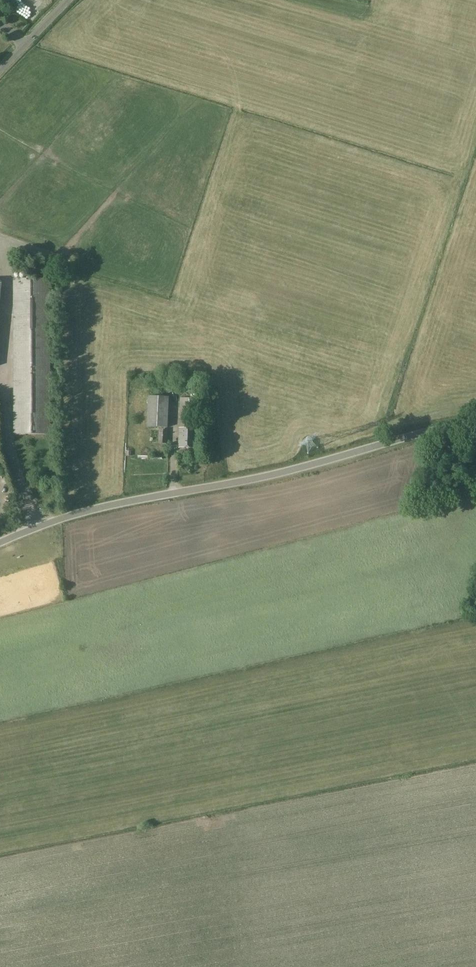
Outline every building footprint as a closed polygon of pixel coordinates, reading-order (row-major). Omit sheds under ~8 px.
[(13,435),(36,435),(47,435),(51,435),(50,280),(44,280),(13,280),(13,432),(13,435)] [(167,428),(169,397),(148,396),(147,427),(167,428)] [(196,448),(197,429),(179,428),(178,447),(196,448)] [(158,443),(167,443),(167,430),(159,430),(158,443)]
